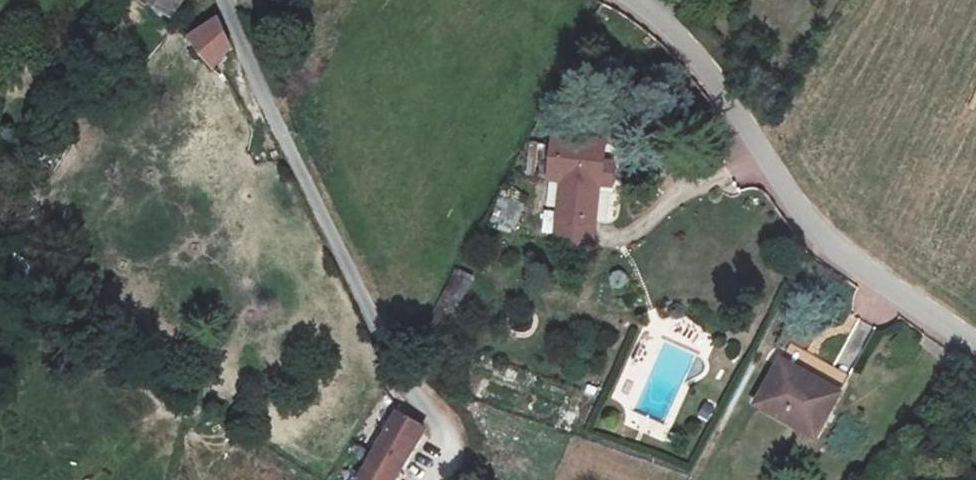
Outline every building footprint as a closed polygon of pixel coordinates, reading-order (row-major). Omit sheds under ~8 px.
[(141,0),(165,17),(178,0),(141,0)] [(218,21),(188,42),(214,73),(231,47),(218,21)] [(25,64),(16,78),(37,92),(46,78),(25,64)] [(604,165),(607,145),(558,138),(553,179),(565,180),(560,219),(595,225),(601,186),(614,187),(617,167),(604,165)] [(502,195),(492,218),(516,228),(525,204),(502,195)] [(560,219),(557,242),(592,247),(595,225),(560,219)] [(453,267),(438,307),(458,314),(472,274),(453,267)] [(855,320),(835,365),(853,372),(873,328),(855,320)] [(839,395),(782,362),(757,407),(815,437),(839,395)] [(425,432),(404,420),(374,472),(367,469),(361,479),(397,479),(425,432)]
